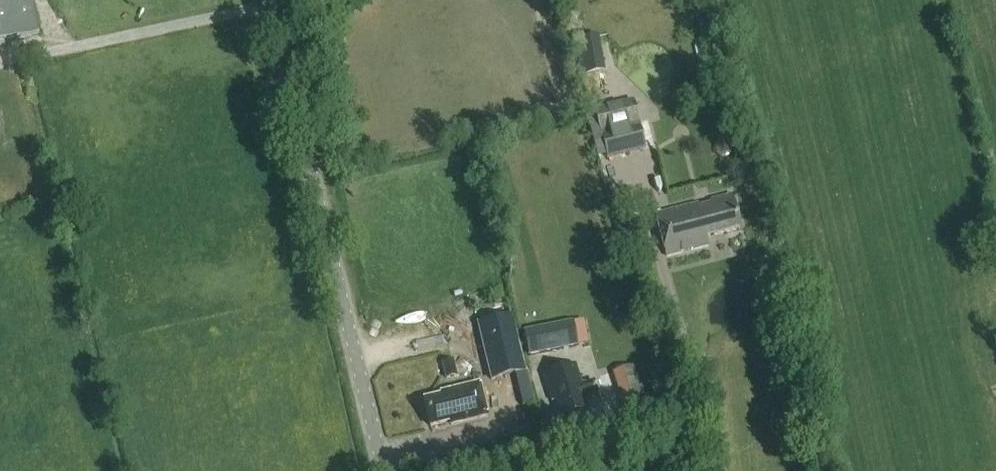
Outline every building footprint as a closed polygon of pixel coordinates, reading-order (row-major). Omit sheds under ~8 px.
[(40,33),(35,8),(26,10),(24,0),(0,0),(0,42),(40,33)] [(646,149),(640,125),(601,134),(607,158),(646,149)] [(709,246),(706,238),(740,230),(731,195),(710,200),(710,203),(697,206),(697,204),(656,214),(658,222),(664,249),(666,256),(709,246)] [(511,316),(477,325),(491,382),(525,373),(511,316)] [(524,332),(528,356),(577,347),(572,323),(524,332)] [(457,377),(453,360),(442,363),(446,380),(457,377)] [(641,362),(614,368),(621,406),(648,400),(641,362)] [(575,367),(544,377),(550,395),(552,395),(559,417),(586,409),(583,400),(598,396),(593,379),(580,383),(575,367)] [(450,426),(487,417),(479,383),(452,390),(453,394),(423,401),(430,427),(449,422),(450,426)]
